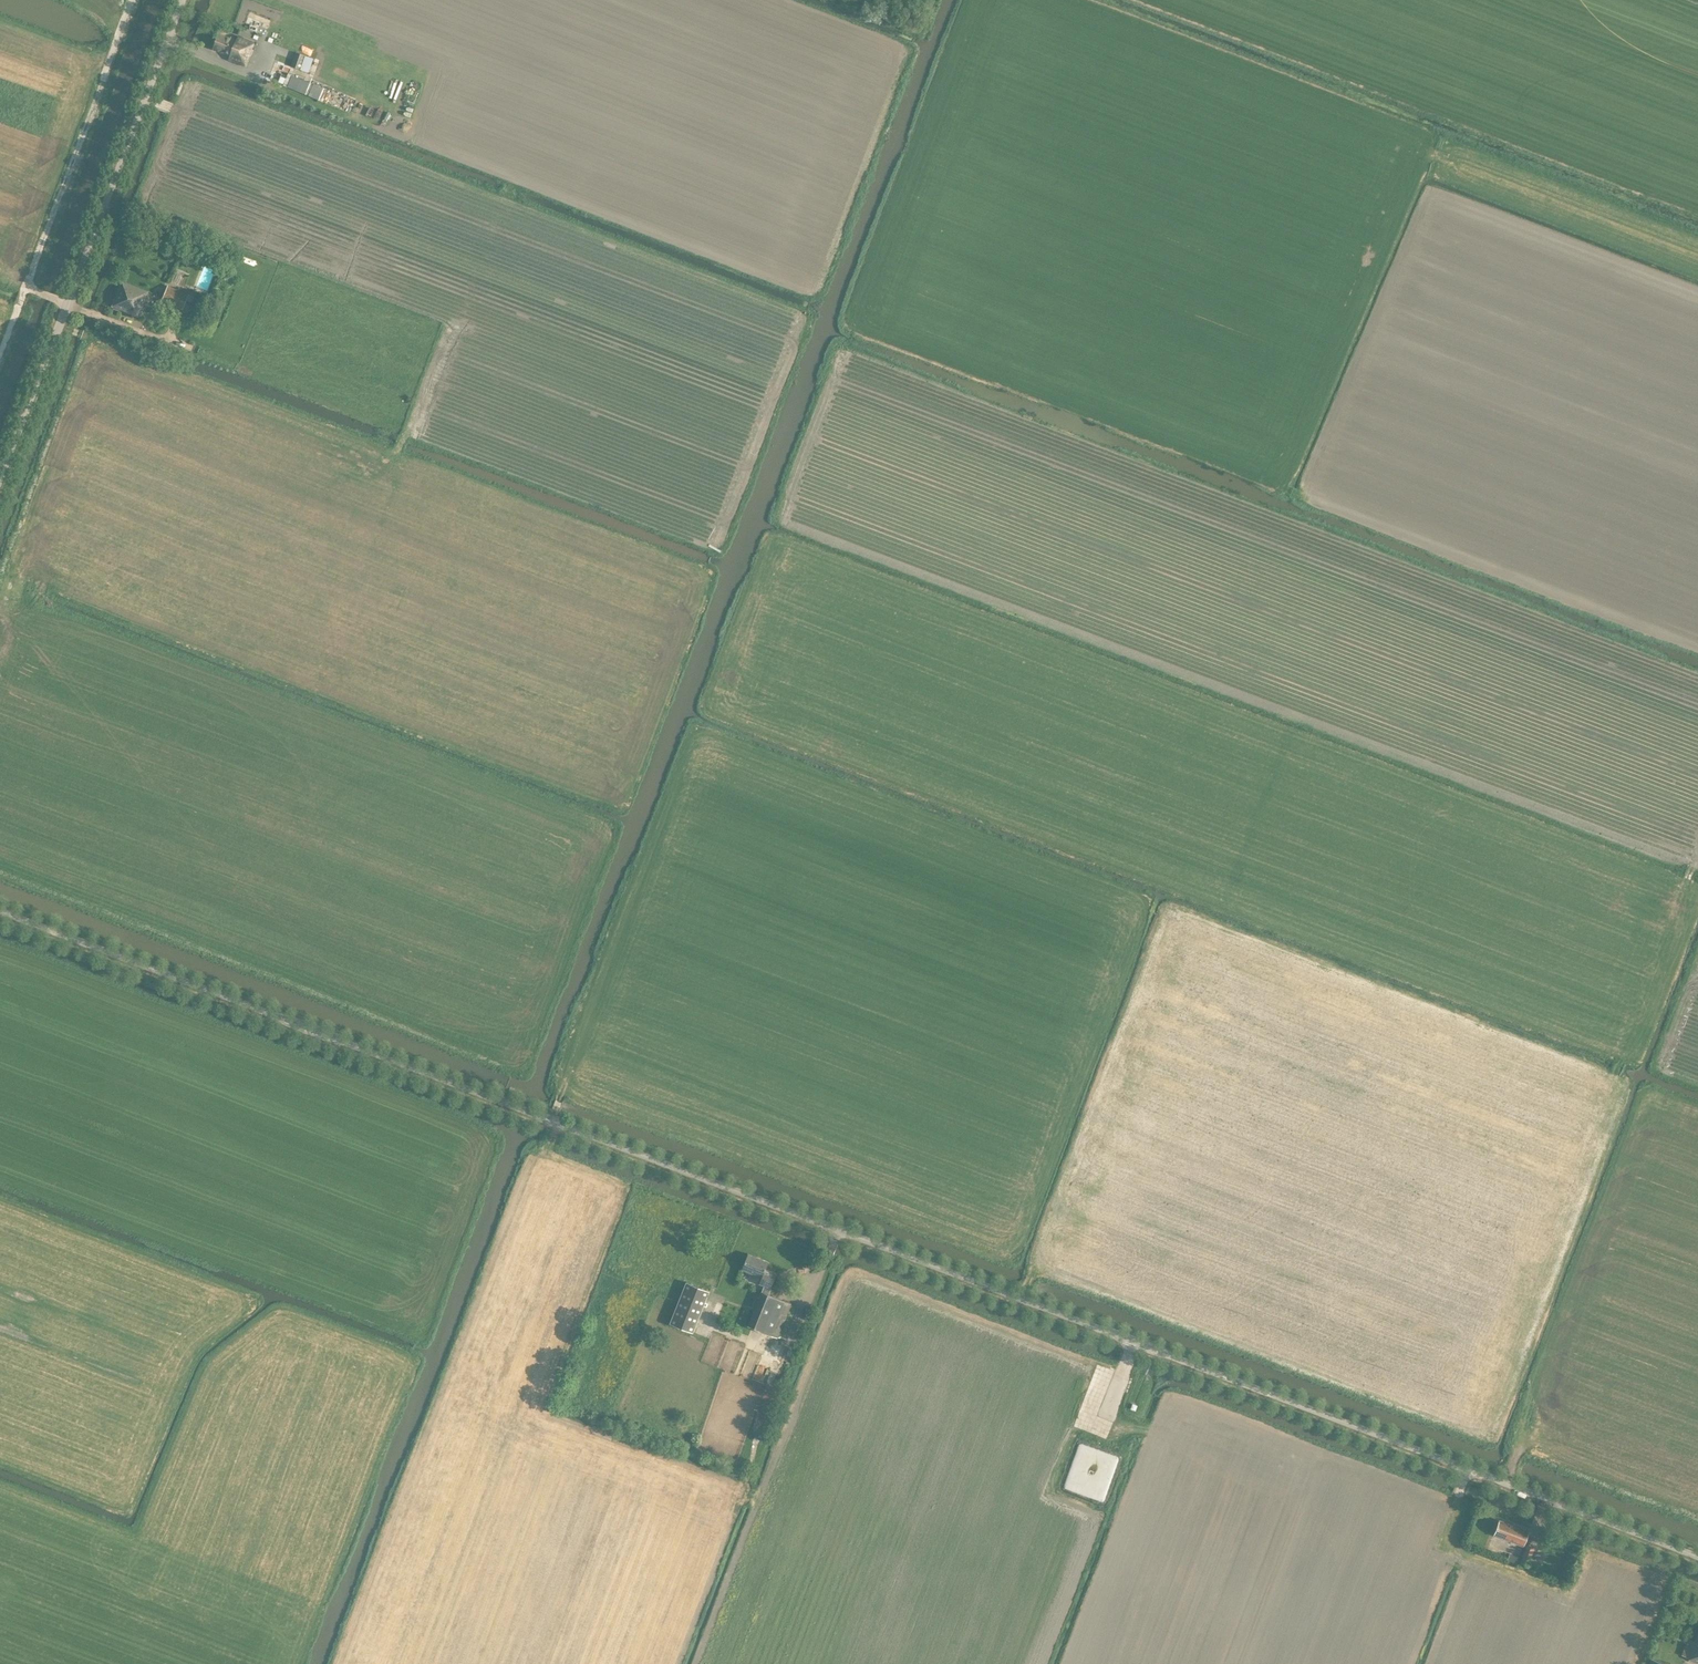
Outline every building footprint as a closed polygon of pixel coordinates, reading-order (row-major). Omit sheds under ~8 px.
[(252,49),(254,43),(238,36),(236,41),(219,34),(214,48),(231,55),(229,60),(246,66),(252,50),(252,49)] [(305,55),(296,52),(291,66),(300,69),(305,55)] [(287,86),(305,93),(310,82),(292,75),(287,86)] [(328,89),(310,82),(305,94),(323,101),(328,89)] [(122,281),(113,306),(139,316),(149,292),(122,281)] [(168,286),(162,300),(183,309),(185,303),(189,294),(168,286)] [(183,309),(182,310),(188,312),(190,305),(185,303),(183,309)] [(748,1254),(742,1269),(762,1277),(760,1283),(771,1288),(776,1274),(766,1270),(769,1262),(748,1254)] [(697,1324),(711,1287),(686,1277),(672,1314),(697,1324)] [(777,1338),(789,1309),(791,1304),(762,1292),(755,1309),(748,1327),(777,1338)] [(1494,1534),(1523,1546),(1529,1532),(1500,1520),(1494,1534)] [(1535,1547),(1528,1545),(1521,1562),(1528,1565),(1533,1566),(1539,1550),(1534,1548),(1535,1547)] [(1519,1556),(1510,1553),(1507,1560),(1516,1563),(1519,1556)] [(1697,1662),(1697,1634),(1689,1659),(1697,1662)]
